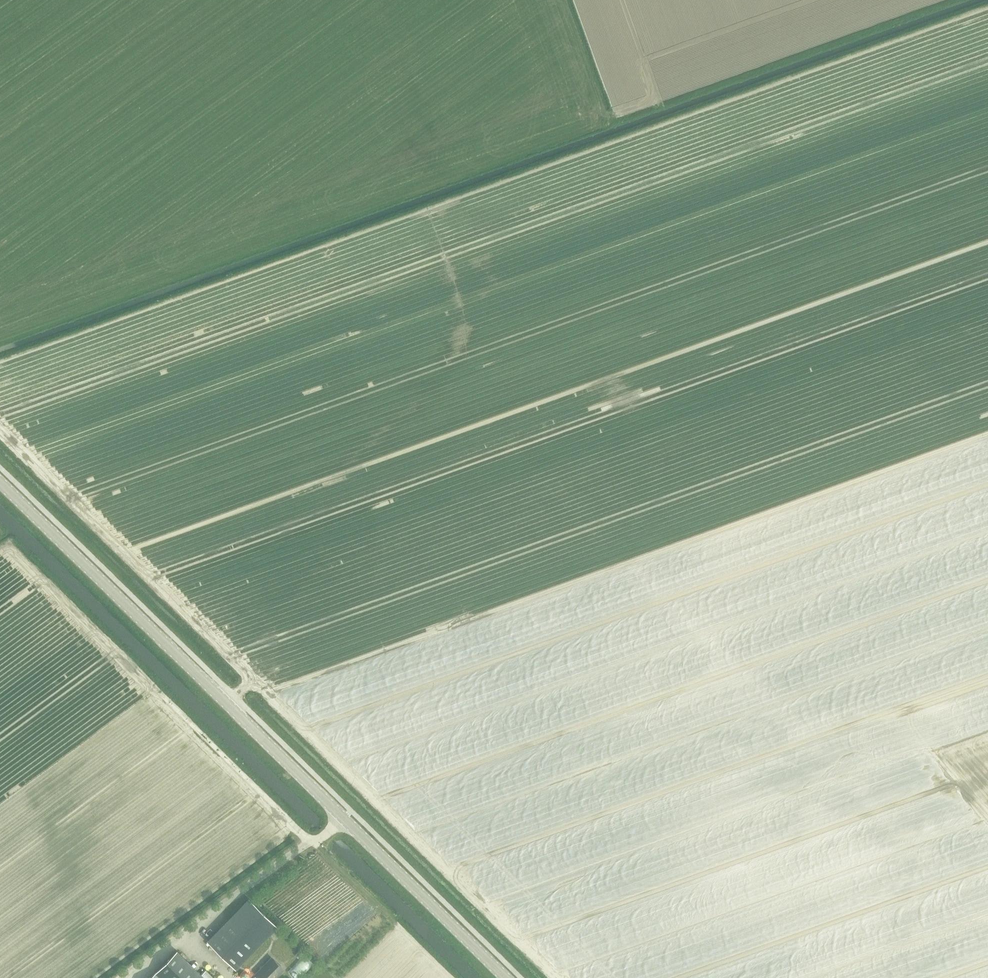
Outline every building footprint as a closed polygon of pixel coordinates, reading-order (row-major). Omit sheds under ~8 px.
[(206,941),(235,969),(277,926),(249,898),(206,941)] [(176,950),(155,972),(162,977),(205,977),(176,950)] [(259,977),(274,977),(283,969),(272,957),(255,974),(259,977)]
